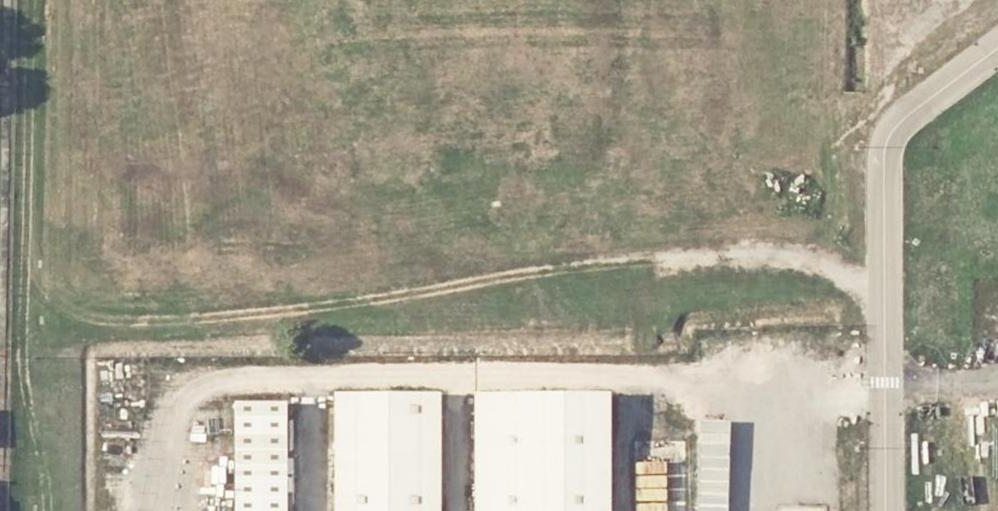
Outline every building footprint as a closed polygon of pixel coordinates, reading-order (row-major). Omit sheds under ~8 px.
[(469,395),(470,510),(605,510),(605,394),(469,395)] [(329,395),(329,510),(435,510),(436,395),(329,395)] [(229,404),(229,510),(281,510),(281,404),(229,404)]
